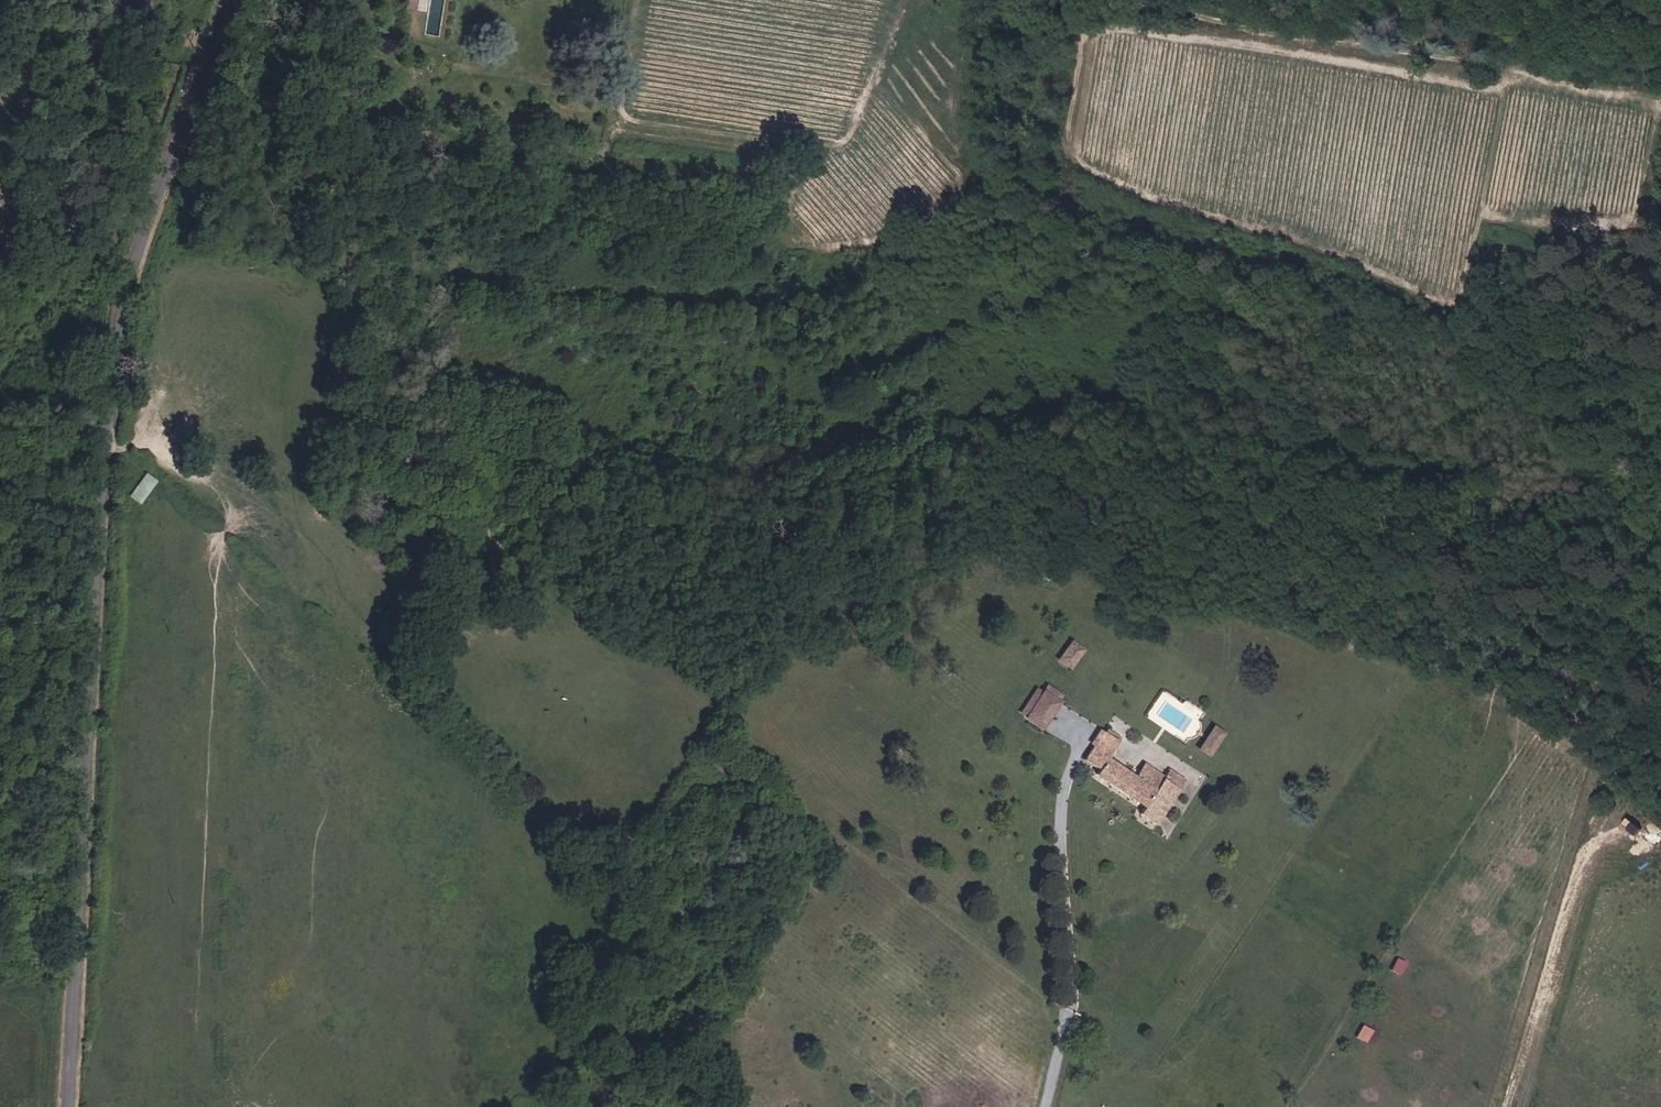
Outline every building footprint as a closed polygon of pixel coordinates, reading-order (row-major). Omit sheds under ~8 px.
[(402,8),(416,10),(418,0),(404,0),(402,8)] [(146,472),(131,495),(142,503),(158,480),(146,472)] [(1073,670),(1088,648),(1072,638),(1058,659),(1073,670)] [(1364,654),(1368,644),(1354,639),(1350,649),(1364,654)] [(1026,718),(1043,729),(1062,701),(1044,689),(1026,718)] [(1213,723),(1197,748),(1211,756),(1226,731),(1213,723)] [(1119,737),(1105,728),(1102,733),(1116,742),(1119,737)] [(1155,791),(1134,777),(1106,758),(1116,742),(1102,733),(1102,732),(1084,760),(1099,769),(1095,775),(1144,807),(1140,814),(1156,825),(1185,780),(1169,770),(1164,777),(1155,791)] [(1155,791),(1164,777),(1143,763),(1134,777),(1155,791)] [(1366,1041),(1373,1029),(1363,1023),(1356,1035),(1366,1041)]
